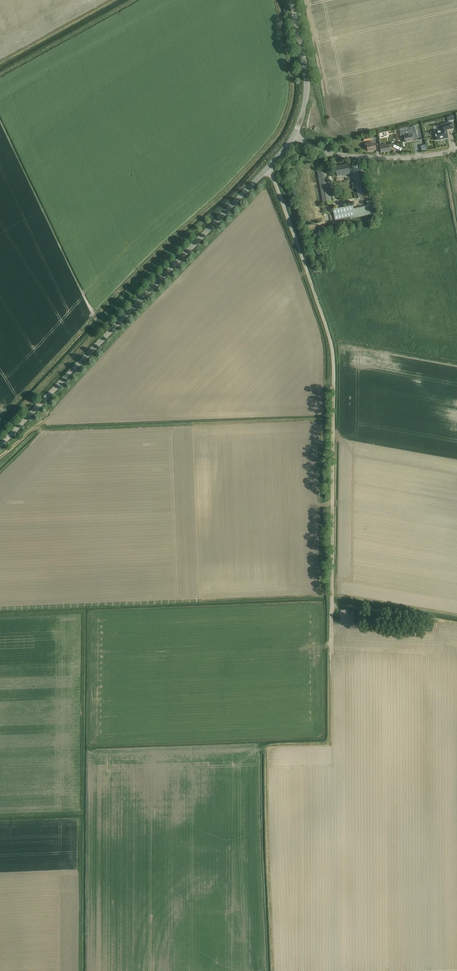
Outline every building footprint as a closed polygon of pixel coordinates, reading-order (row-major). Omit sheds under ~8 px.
[(434,132),(436,140),(448,138),(446,130),(453,129),(452,123),(440,125),(441,130),(434,132)] [(409,131),(400,133),(401,136),(401,138),(401,140),(405,139),(406,143),(414,141),(413,139),(418,138),(415,126),(411,127),(411,128),(411,131),(409,131)] [(376,150),(375,145),(375,144),(371,145),(371,142),(365,143),(366,146),(367,146),(368,151),(376,150)] [(391,151),(390,145),(386,145),(386,144),(380,145),(381,153),(391,151)] [(335,167),(336,172),(337,176),(343,175),(344,176),(351,174),(348,164),(335,167)] [(332,203),(327,174),(326,169),(317,170),(323,205),(332,203)] [(353,188),(356,187),(359,198),(369,196),(363,173),(354,175),(355,182),(352,183),(353,188)] [(353,205),(333,210),(336,220),(350,217),(350,219),(356,218),(370,214),(370,213),(376,212),(374,204),(373,200),(366,201),(367,206),(354,209),(353,205)]
